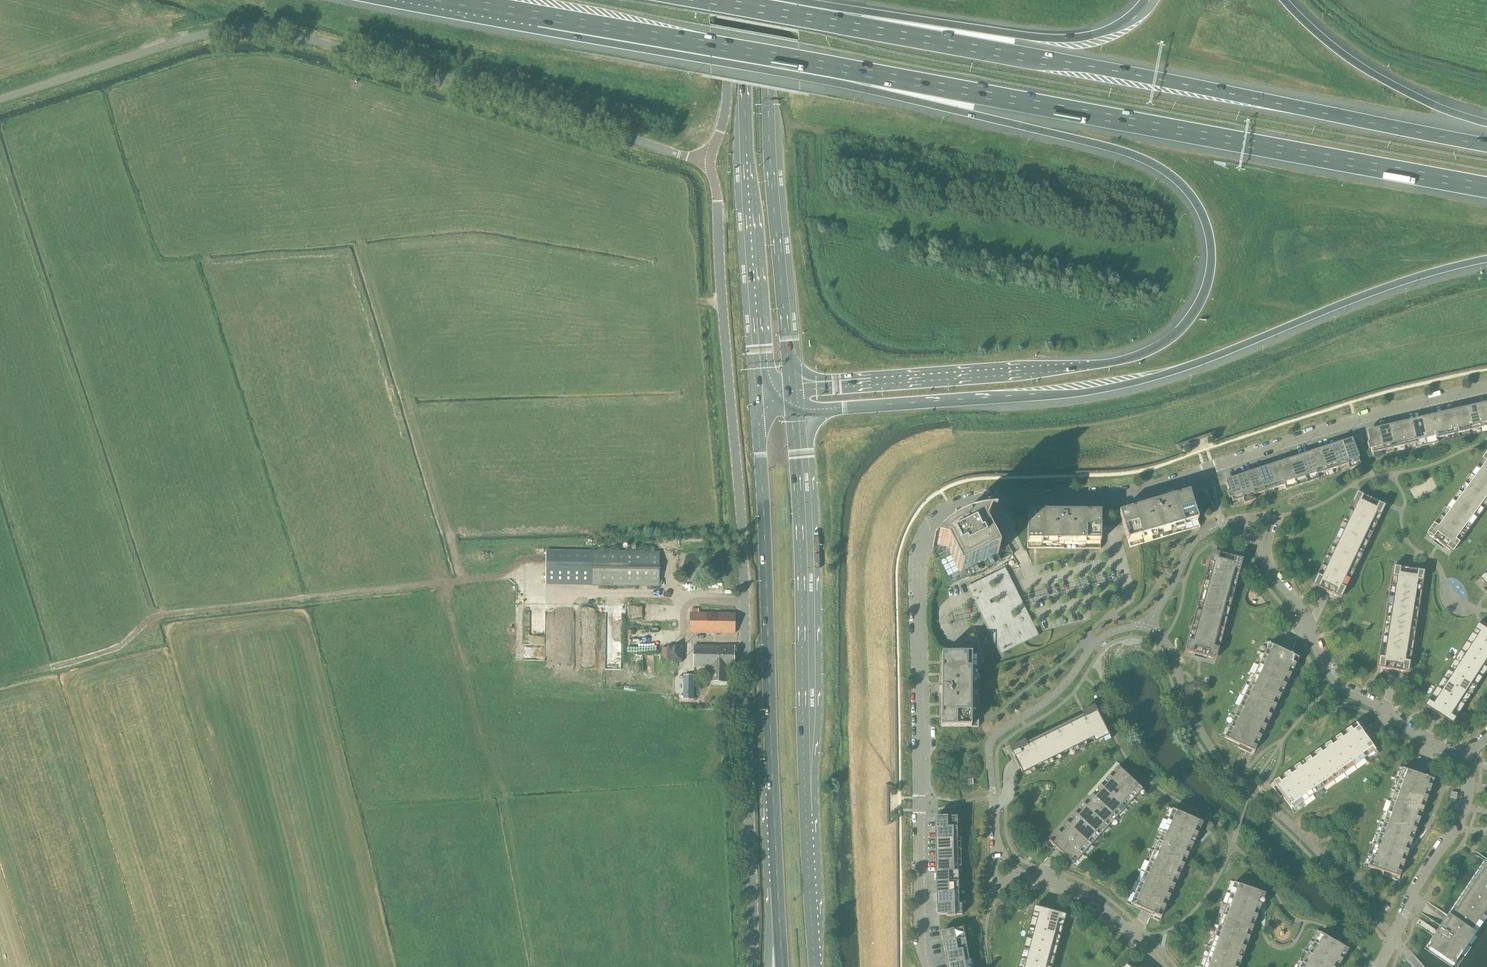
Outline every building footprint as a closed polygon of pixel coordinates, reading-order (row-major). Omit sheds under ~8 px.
[(1474,406),(1475,409),(1480,428),(1486,426),(1486,411),(1486,406),(1485,403),(1474,406)] [(1474,406),(1464,408),(1464,411),(1469,431),(1480,428),(1475,409),(1474,406)] [(1464,408),(1453,411),(1453,414),(1458,433),(1469,431),(1464,411),(1464,408)] [(1453,411),(1442,413),(1443,416),(1447,436),(1458,433),(1453,414),(1453,411)] [(1442,413),(1431,416),(1432,419),(1437,438),(1447,436),(1443,416),(1442,413)] [(1431,416),(1421,418),(1421,421),(1427,445),(1438,443),(1438,442),(1437,438),(1432,419),(1431,416)] [(1421,418),(1410,421),(1411,424),(1415,443),(1414,443),(1416,448),(1427,445),(1421,421),(1421,418)] [(1410,421),(1399,423),(1400,426),(1404,446),(1414,443),(1415,443),(1411,424),(1410,421)] [(1399,423),(1389,426),(1389,429),(1394,448),(1404,446),(1400,426),(1399,423)] [(1389,426),(1378,428),(1379,431),(1383,451),(1394,448),(1389,429),(1389,426)] [(1378,428),(1367,431),(1367,434),(1369,442),(1367,442),(1369,450),(1371,449),(1372,453),(1383,451),(1379,431),(1378,428)] [(1352,439),(1341,442),(1342,445),(1348,464),(1347,464),(1349,469),(1350,468),(1361,465),(1353,441),(1352,439)] [(1341,442),(1331,446),(1331,449),(1338,468),(1347,464),(1348,464),(1342,445),(1341,442)] [(1331,446),(1320,449),(1321,452),(1327,471),(1338,468),(1331,449),(1331,446)] [(1320,449),(1310,453),(1310,455),(1317,474),(1327,471),(1321,452),(1320,449)] [(1433,538),(1450,550),(1452,552),(1456,547),(1486,505),(1486,451),(1481,460),(1434,524),(1433,524),(1427,533),(1433,538)] [(1310,453),(1299,456),(1300,459),(1308,482),(1319,479),(1319,478),(1317,474),(1310,455),(1310,453)] [(1299,456),(1289,460),(1289,462),(1297,486),(1308,482),(1300,459),(1299,456)] [(1289,460),(1278,463),(1279,466),(1285,485),(1284,485),(1286,489),(1286,490),(1297,486),(1289,462),(1289,460)] [(1278,463),(1268,467),(1268,469),(1275,488),(1284,485),(1285,485),(1279,466),(1278,463)] [(1268,467),(1257,470),(1258,473),(1264,492),(1275,488),(1268,469),(1268,467)] [(1257,470),(1247,474),(1247,476),(1254,495),(1264,492),(1258,473),(1257,470)] [(1247,474),(1236,477),(1237,480),(1243,499),(1244,503),(1256,499),(1254,495),(1247,476),(1247,474)] [(1236,477),(1225,481),(1226,483),(1229,491),(1226,492),(1229,499),(1231,498),(1232,502),(1243,499),(1237,480),(1236,477)] [(1119,512),(1128,541),(1130,548),(1200,527),(1189,491),(1159,500),(1158,498),(1149,500),(1150,503),(1119,512)] [(1313,583),(1312,585),(1315,587),(1316,587),(1319,588),(1321,589),(1322,590),(1326,592),(1331,594),(1332,594),(1337,597),(1338,597),(1341,599),(1383,509),(1385,506),(1382,504),(1376,501),(1365,496),(1359,494),(1357,492),(1354,498),(1352,502),(1318,574),(1313,583)] [(1028,511),(1027,541),(1027,548),(1100,549),(1100,542),(1101,512),(1069,511),(1069,508),(1060,508),(1060,511),(1028,511)] [(932,548),(947,577),(951,585),(963,579),(966,579),(969,578),(972,578),(974,577),(977,576),(980,575),(982,574),(985,573),(987,572),(990,570),(992,568),(994,566),(996,565),(998,562),(1000,560),(1013,554),(994,517),(991,517),(988,517),(984,517),(981,518),(978,518),(975,519),(972,520),(968,521),(965,522),(962,524),(959,525),(955,527),(952,529),(949,531),(946,533),(944,535),(941,538),(939,540),(936,543),(934,545),(932,548)] [(659,552),(547,550),(546,585),(659,586),(659,552)] [(1219,648),(1239,570),(1243,560),(1239,559),(1227,555),(1212,551),(1209,562),(1188,640),(1185,651),(1216,659),(1219,648)] [(1424,571),(1421,571),(1396,567),(1393,566),(1391,577),(1391,578),(1379,657),(1378,657),(1377,668),(1380,668),(1393,670),(1405,672),(1408,673),(1410,662),(1422,582),(1424,571)] [(735,613),(690,613),(690,633),(735,633),(735,613)] [(1477,624),(1424,706),(1438,715),(1452,724),(1486,670),(1486,631),(1477,624)] [(1252,755),(1300,655),(1291,650),(1290,654),(1284,651),(1269,644),(1224,737),(1239,744),(1238,747),(1252,755)] [(711,667),(710,682),(727,682),(727,667),(734,667),(734,646),(694,646),(694,666),(711,667)] [(682,662),(683,647),(667,647),(666,661),(682,662)] [(942,653),(942,655),(942,686),(939,686),(939,694),(941,694),(941,727),(978,727),(979,654),(942,653)] [(694,699),(694,676),(684,675),(683,699),(694,699)] [(1025,777),(1054,763),(1080,750),(1095,743),(1109,736),(1097,711),(1096,711),(1094,706),(1010,748),(1013,753),(1012,753),(1017,763),(1019,767),(1025,777)] [(1292,809),(1375,751),(1365,737),(1362,732),(1365,729),(1359,722),(1270,785),(1280,798),(1283,796),(1292,809)] [(1073,864),(1142,789),(1130,778),(1132,775),(1120,764),(1046,845),(1053,851),(1056,848),(1062,853),(1073,864)] [(1398,881),(1435,776),(1426,773),(1424,777),(1418,774),(1402,769),(1368,866),(1383,872),(1382,875),(1398,881)] [(1159,921),(1204,820),(1189,813),(1188,816),(1173,810),(1131,904),(1145,910),(1152,913),(1150,917),(1159,921)] [(937,817),(934,817),(935,828),(938,828),(958,828),(957,816),(937,817)] [(938,828),(935,828),(935,839),(938,839),(958,839),(958,838),(958,828),(938,828)] [(938,839),(935,839),(935,850),(938,850),(961,849),(961,838),(958,838),(958,839),(938,839)] [(938,850),(935,850),(935,861),(938,861),(961,860),(961,849),(938,850)] [(938,861),(935,861),(935,871),(938,871),(958,871),(958,872),(961,871),(961,860),(938,861)] [(1486,915),(1486,865),(1429,949),(1453,965),(1486,915)] [(938,871),(935,871),(936,882),(939,882),(959,882),(958,872),(958,871),(938,871)] [(939,882),(936,882),(936,893),(939,893),(959,893),(959,882),(939,882)] [(1266,891),(1251,885),(1250,888),(1234,883),(1204,966),(1238,966),(1266,891)] [(939,893),(936,893),(936,904),(939,904),(959,903),(959,893),(939,893)] [(939,904),(936,904),(936,915),(939,915),(947,915),(947,917),(954,917),(954,915),(962,915),(962,903),(959,903),(939,904)] [(1066,916),(1049,911),(1034,907),(1018,966),(1052,966),(1066,916)] [(943,931),(941,932),(943,943),(945,942),(965,939),(963,927),(943,931)] [(1350,947),(1336,938),(1334,941),(1320,933),(1299,966),(1337,966),(1350,947)] [(945,942),(943,943),(945,953),(947,953),(967,949),(965,939),(945,942)] [(947,953),(945,953),(947,964),(949,963),(969,960),(969,959),(967,949),(947,953)] [(947,964),(947,966),(974,966),(972,959),(969,959),(969,960),(949,963),(947,964)]
